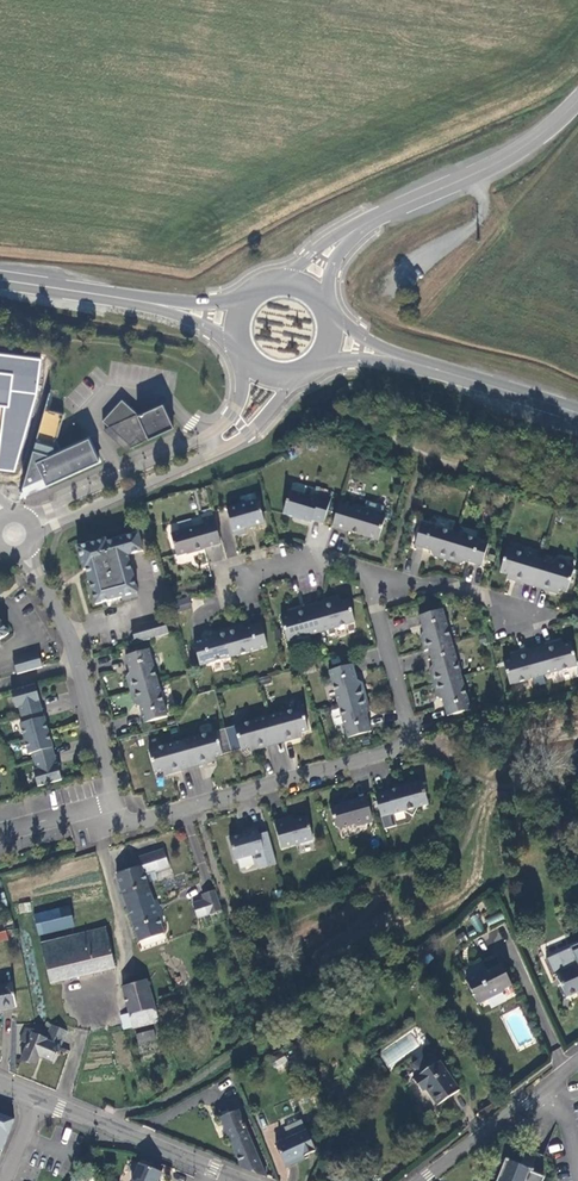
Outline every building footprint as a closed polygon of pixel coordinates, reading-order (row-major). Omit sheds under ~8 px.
[(18,444),(23,411),(28,412),(31,388),(0,384),(0,441),(18,444)] [(141,442),(173,427),(163,404),(138,415),(137,414),(122,400),(102,421),(109,427),(130,447),(137,439),(141,442)] [(130,447),(109,427),(103,429),(126,450),(175,428),(164,402),(137,414),(138,415),(163,404),(173,427),(141,442),(137,439),(130,447)] [(64,414),(45,409),(22,487),(43,477),(46,484),(99,461),(89,438),(56,453),(53,446),(55,445),(57,439),(64,414)] [(61,448),(57,439),(55,445),(53,446),(56,453),(89,438),(99,461),(46,484),(43,477),(22,487),(19,498),(101,462),(90,436),(61,448)] [(312,521),(323,524),(331,500),(319,496),(318,500),(290,491),(283,514),(301,519),(301,520),(311,523),(312,521)] [(245,529),(265,524),(258,501),(227,510),(234,537),(246,534),(245,529)] [(365,508),(356,505),(355,509),(339,504),(332,527),(378,541),(385,518),(367,513),(365,508)] [(204,549),(221,544),(212,513),(203,516),(205,525),(171,534),(177,556),(193,552),(193,553),(204,550),(204,549)] [(433,557),(447,561),(455,534),(421,523),(415,546),(431,551),(431,552),(433,557)] [(128,555),(143,551),(138,534),(106,543),(105,540),(78,548),(84,570),(86,569),(96,604),(122,597),(123,601),(139,596),(128,555)] [(455,534),(447,561),(460,564),(464,562),(464,561),(481,566),(488,543),(455,534)] [(506,579),(532,586),(540,559),(507,549),(500,572),(508,574),(506,579)] [(540,559),(532,586),(558,595),(559,590),(567,592),(574,570),(540,559)] [(187,598),(172,602),(175,612),(191,608),(187,598)] [(339,598),(314,605),(321,632),(355,623),(348,600),(340,602),(339,598)] [(321,632),(314,605),(288,612),(289,617),(281,619),(287,642),(321,632)] [(420,638),(424,651),(429,650),(451,644),(442,609),(419,616),(424,633),(423,634),(420,638)] [(136,644),(169,634),(165,619),(131,628),(136,644)] [(9,634),(0,622),(0,641),(9,634)] [(240,626),(226,630),(234,657),(267,647),(261,625),(244,629),(244,628),(240,626)] [(234,657),(226,630),(213,633),(210,637),(211,638),(194,643),(200,666),(234,657)] [(562,641),(536,648),(543,676),(577,666),(571,643),(563,646),(562,641)] [(430,671),(433,684),(461,677),(451,644),(429,650),(433,666),(432,667),(430,671)] [(543,676),(536,648),(510,656),(511,660),(504,662),(510,685),(543,676)] [(127,678),(131,691),(158,683),(148,650),(126,656),(130,673),(129,673),(127,678)] [(13,659),(17,674),(42,667),(38,652),(13,659)] [(339,705),(366,697),(362,683),(358,681),(357,682),(352,665),(329,671),(339,705)] [(461,677),(433,684),(437,698),(441,700),(442,700),(447,717),(470,710),(461,677)] [(158,683),(131,691),(134,705),(138,707),(140,706),(144,723),(167,717),(158,683)] [(40,701),(35,685),(11,691),(16,708),(19,706),(23,723),(20,724),(29,754),(32,754),(37,770),(33,771),(38,787),(57,782),(62,781),(57,764),(56,764),(52,748),(53,748),(44,717),(43,718),(39,701),(40,701)] [(370,710),(366,697),(339,705),(348,738),(371,732),(366,715),(367,715),(370,710)] [(268,717),(276,744),(301,737),(300,733),(308,731),(302,708),(268,717)] [(250,752),(276,744),(268,717),(235,727),(241,749),(249,748),(250,752)] [(182,741),(190,768),(216,761),(215,757),(222,755),(216,732),(182,741)] [(164,776),(190,768),(182,741),(149,750),(155,774),(163,771),(164,776)] [(422,782),(375,795),(381,818),(404,812),(413,816),(418,808),(428,805),(422,782)] [(373,820),(366,797),(330,807),(335,827),(339,829),(353,825),(356,826),(372,822),(372,820),(373,820)] [(286,818),(274,822),(282,849),(300,844),(304,846),(310,844),(312,840),(313,840),(307,817),(287,823),(286,818)] [(229,838),(235,860),(264,852),(257,826),(247,829),(248,833),(229,838)] [(127,907),(152,899),(144,875),(160,870),(154,853),(134,859),(137,868),(116,875),(127,907)] [(209,914),(222,910),(215,890),(202,894),(209,914)] [(164,934),(152,899),(127,907),(139,942),(164,934)] [(31,902),(18,904),(19,913),(32,911),(31,902)] [(39,935),(74,927),(70,907),(34,915),(39,935)] [(501,913),(486,918),(488,925),(503,919),(501,913)] [(116,968),(106,928),(41,944),(50,984),(116,968)] [(8,940),(6,931),(0,933),(0,942),(8,940)] [(478,974),(466,981),(478,1004),(504,991),(503,989),(512,985),(501,964),(487,972),(485,968),(477,972),(478,974)] [(566,998),(577,992),(577,966),(577,965),(556,975),(566,998)] [(122,987),(133,1028),(158,1021),(152,999),(147,980),(122,987)] [(16,1006),(12,984),(0,986),(0,1010),(16,1006)] [(28,1044),(21,1060),(35,1066),(39,1056),(54,1063),(61,1047),(60,1047),(67,1032),(52,1025),(46,1039),(33,1034),(34,1030),(25,1028),(20,1040),(28,1044)] [(153,1030),(136,1035),(138,1044),(156,1039),(153,1030)] [(426,1089),(438,1106),(459,1090),(439,1061),(433,1054),(429,1053),(413,1064),(412,1069),(418,1076),(413,1079),(422,1092),(426,1089)] [(283,1055),(272,1063),(278,1070),(288,1062),(283,1055)] [(265,1176),(238,1110),(220,1117),(241,1167),(265,1177),(265,1176)] [(14,1120),(0,1115),(0,1151),(2,1151),(14,1120)] [(315,1151),(301,1120),(284,1128),(289,1139),(276,1145),(286,1168),(305,1159),(304,1156),(315,1151)] [(496,1180),(539,1180),(541,1177),(531,1172),(531,1170),(505,1160),(496,1180)] [(133,1180),(158,1180),(162,1173),(140,1164),(133,1180)]
